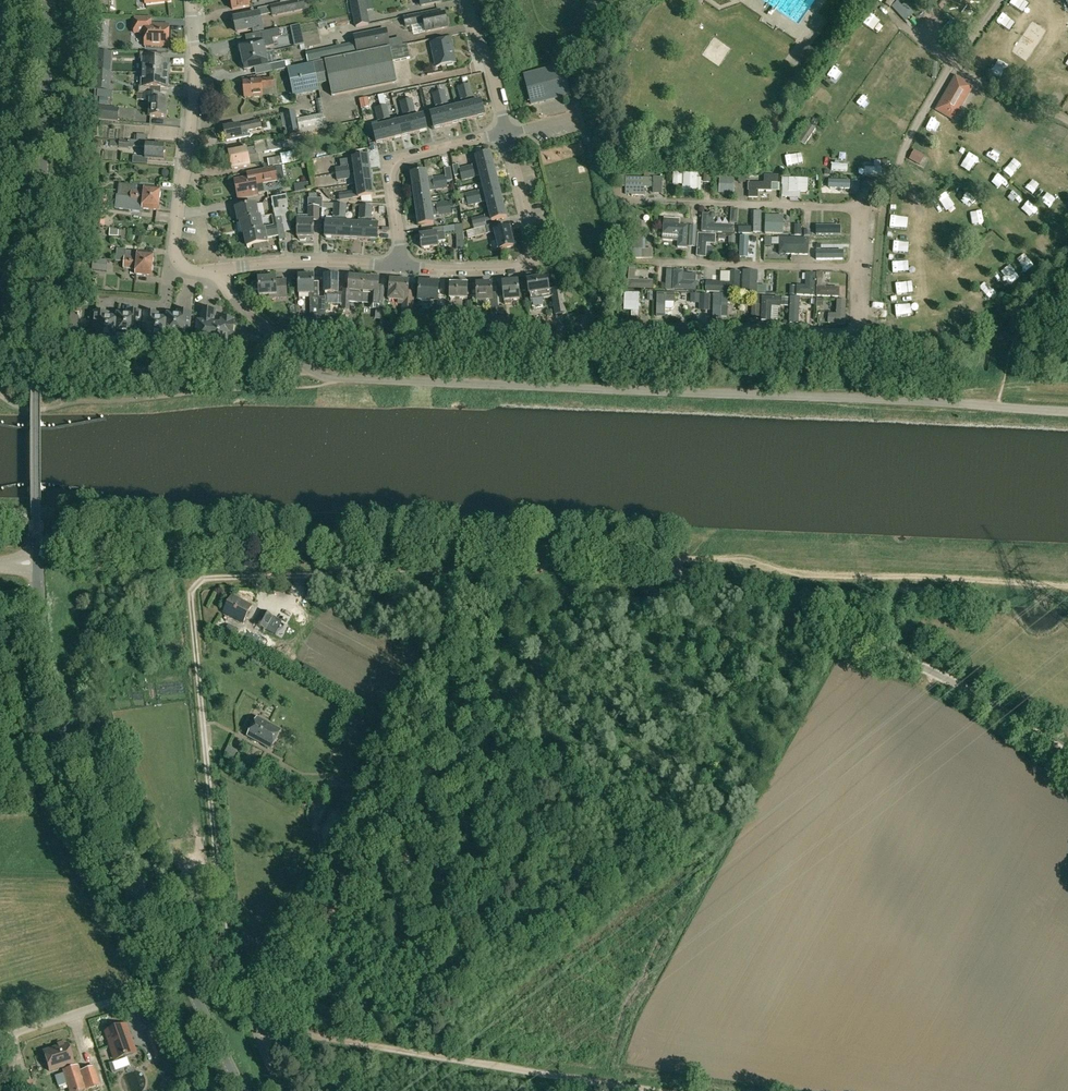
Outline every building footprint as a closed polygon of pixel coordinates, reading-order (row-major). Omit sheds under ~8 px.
[(233,9),(250,6),(249,0),(251,0),(231,0),(233,9)] [(306,11),(303,0),(270,7),(272,17),(306,11)] [(351,1),(356,27),(369,24),(364,0),(358,0),(351,1)] [(904,10),(899,14),(903,19),(911,11),(904,4),(901,7),(904,10)] [(440,15),(440,10),(404,18),(406,27),(425,24),(427,32),(447,28),(447,25),(448,23),(447,18),(445,17),(444,14),(440,15)] [(254,29),(255,32),(263,30),(260,14),(235,19),(238,32),(254,29)] [(169,46),(170,27),(151,26),(151,18),(135,17),(135,33),(145,33),(145,45),(169,46)] [(241,52),(243,57),(266,53),(265,48),(275,46),(274,39),(281,38),(280,29),(262,33),(264,40),(240,45),(241,46),(238,46),(239,52),(241,52)] [(357,55),(391,48),(387,29),(353,36),(355,43),(357,55)] [(451,39),(432,43),(437,67),(446,65),(448,66),(453,65),(454,63),(456,63),(451,39)] [(408,45),(314,64),(319,86),(329,84),(332,96),(397,83),(392,62),(410,58),(408,45)] [(314,52),(307,53),(309,65),(314,64),(316,63),(314,52)] [(243,57),(245,70),(269,65),(266,53),(243,57)] [(144,62),(143,73),(168,74),(169,62),(152,62),(153,55),(140,55),(140,62),(144,62)] [(271,65),(272,73),(287,70),(286,62),(271,65)] [(309,65),(288,70),(293,97),(320,92),(314,64),(309,65)] [(563,64),(524,73),(531,103),(570,94),(563,64)] [(95,90),(111,92),(112,73),(96,72),(95,88),(95,90)] [(139,88),(139,93),(151,94),(151,89),(168,90),(168,74),(143,73),(143,89),(139,88)] [(274,78),(244,81),(246,98),(262,96),(262,89),(275,88),(274,78)] [(968,85),(960,80),(958,84),(953,81),(938,107),(955,117),(970,91),(965,88),(968,85)] [(470,85),(464,86),(468,99),(469,104),(472,118),(485,115),(482,100),(474,102),(473,98),(470,85)] [(464,105),(456,107),(460,121),(472,118),(469,104),(468,99),(464,86),(459,88),(463,101),(464,105)] [(838,90),(827,100),(836,110),(847,100),(838,90)] [(444,92),(439,93),(442,105),(444,110),(447,124),(460,121),(456,107),(449,108),(447,100),(444,91),(444,92)] [(137,101),(151,101),(150,112),(150,116),(167,117),(167,101),(158,100),(159,96),(151,96),(151,94),(139,93),(139,96),(137,95),(137,101)] [(436,111),(431,113),(434,128),(447,124),(444,110),(442,105),(439,93),(437,93),(434,94),(436,102),(439,111),(436,111)] [(412,100),(407,101),(410,114),(411,118),(415,133),(428,129),(424,115),(416,117),(415,112),(412,100)] [(407,101),(400,103),(403,115),(410,114),(407,101)] [(387,106),(382,107),(386,124),(390,139),(402,136),(398,121),(391,123),(387,106)] [(94,120),(118,122),(119,109),(94,107),(94,120)] [(379,126),(373,128),(377,142),(390,139),(386,124),(382,107),(380,108),(375,109),(378,121),(379,126)] [(297,120),(296,112),(295,112),(284,115),(288,134),(300,132),(297,120)] [(404,120),(399,121),(402,136),(415,133),(411,118),(404,120)] [(262,129),(260,121),(225,128),(227,141),(248,136),(247,132),(262,129)] [(810,136),(816,140),(824,130),(818,126),(810,136)] [(1046,146),(1058,153),(1066,141),(1054,134),(1046,146)] [(276,139),(262,141),(264,153),(278,150),(276,139)] [(133,149),(133,148),(146,148),(146,159),(164,160),(165,153),(165,152),(166,149),(165,149),(165,145),(148,144),(148,142),(137,141),(129,141),(119,141),(119,142),(110,141),(110,147),(119,147),(119,149),(128,149),(129,148),(133,149)] [(247,148),(229,152),(233,168),(250,165),(248,155),(257,153),(256,146),(247,148)] [(268,160),(269,167),(293,162),(301,161),(299,151),(293,152),(293,153),(280,155),(281,157),(268,160)] [(472,166),(459,169),(460,174),(494,165),(491,152),(476,156),(478,164),(472,166)] [(340,168),(336,168),(337,175),(370,170),(368,157),(353,159),(354,166),(353,166),(340,168)] [(835,172),(852,173),(852,165),(835,164),(835,172)] [(247,177),(235,179),(238,199),(259,195),(258,193),(265,192),(264,183),(278,180),(285,179),(282,165),(246,172),(247,177)] [(494,165),(460,174),(461,175),(462,179),(481,174),(483,181),(497,178),(494,165)] [(427,171),(412,173),(414,186),(429,184),(446,181),(452,180),(451,168),(444,169),(445,176),(433,178),(432,177),(428,178),(427,171)] [(370,170),(337,175),(337,181),(355,178),(356,185),(372,183),(370,170)] [(698,174),(673,174),(673,185),(683,185),(682,194),(697,194),(698,174)] [(758,198),(758,191),(772,191),(772,183),(777,183),(778,176),(764,176),(764,183),(748,183),(748,191),(748,198),(758,198)] [(735,177),(720,177),(719,194),(734,195),(735,177)] [(478,191),(465,194),(466,195),(467,199),(479,196),(486,194),(501,190),(497,178),(483,181),(485,189),(478,191)] [(662,178),(625,178),(625,195),(645,196),(645,187),(653,187),(653,194),(662,194),(662,178)] [(789,192),(788,198),(800,199),(800,192),(808,193),(808,179),(789,178),(788,192),(789,192)] [(830,180),(830,188),(850,189),(850,181),(830,180)] [(429,184),(414,186),(416,199),(431,196),(429,189),(447,186),(446,181),(429,184)] [(357,192),(339,195),(340,201),(373,196),(372,183),(356,185),(357,192)] [(119,184),(117,196),(131,197),(160,200),(161,189),(145,187),(145,185),(133,184),(133,185),(119,184)] [(479,196),(467,199),(467,200),(468,204),(487,199),(489,207),(504,203),(501,190),(486,194),(479,196)] [(272,197),(274,210),(281,209),(280,202),(288,201),(287,194),(272,197)] [(117,196),(116,211),(141,213),(142,210),(159,212),(160,200),(131,197),(117,196)] [(431,196),(416,199),(418,211),(437,209),(450,207),(449,202),(432,204),(431,196)] [(334,203),(328,204),(324,197),(323,198),(323,208),(325,209),(334,209),(333,222),(326,222),(326,237),(339,237),(340,204),(334,203)] [(298,221),(298,237),(299,237),(299,239),(301,240),(306,240),(307,239),(307,237),(314,237),(314,222),(314,218),(320,218),(320,207),(322,207),(322,208),(323,208),(323,198),(322,198),(317,198),(309,198),(308,198),(308,216),(298,216),(299,221),(298,221)] [(95,216),(94,226),(104,227),(105,217),(107,202),(97,201),(95,216)] [(274,210),(276,218),(282,216),(282,217),(290,216),(288,201),(280,202),(281,209),(274,210)] [(484,216),(472,219),(473,224),(486,221),(492,219),(507,216),(504,203),(489,207),(491,215),(484,216)] [(236,208),(239,221),(261,217),(258,217),(256,204),(236,208)] [(270,218),(267,204),(261,206),(265,219),(270,218)] [(352,238),(353,223),(345,222),(346,204),(340,204),(339,237),(352,238)] [(365,239),(366,205),(360,204),(359,223),(353,223),(352,238),(365,239)] [(366,205),(365,239),(378,239),(379,224),(371,224),(372,218),(372,205),(366,205)] [(437,209),(418,211),(419,224),(434,222),(433,214),(442,213),(451,212),(450,207),(437,209)] [(223,218),(236,216),(235,209),(222,211),(223,218)] [(710,213),(708,215),(702,214),(701,232),(733,234),(734,226),(715,225),(713,220),(715,218),(715,215),(714,213),(710,213)] [(282,216),(276,218),(277,227),(279,236),(280,240),(286,239),(282,217),(282,216)] [(783,234),(784,216),(765,216),(765,234),(783,234)] [(243,234),(263,229),(261,217),(239,221),(239,222),(241,222),(243,234)] [(687,249),(688,226),(679,226),(680,220),(663,219),(662,234),(678,235),(677,248),(687,249)] [(642,223),(633,223),(634,259),(642,259),(642,223)] [(457,251),(464,251),(464,238),(463,225),(455,225),(456,239),(457,251)] [(487,225),(474,228),(476,237),(489,234),(487,225)] [(445,226),(439,227),(427,228),(428,233),(421,234),(423,247),(440,245),(439,241),(447,240),(445,226)] [(514,245),(509,226),(496,230),(500,248),(514,245)] [(843,226),(817,226),(817,236),(843,236),(843,226)] [(267,238),(279,236),(277,227),(243,234),(245,234),(247,246),(268,242),(267,238)] [(715,245),(715,236),(698,235),(696,258),(705,258),(706,244),(715,245)] [(808,239),(779,238),(779,255),(808,256),(808,239)] [(830,238),(822,238),(821,262),(829,262),(830,238)] [(820,248),(819,239),(809,240),(810,249),(820,248)] [(237,257),(247,256),(247,248),(237,249),(237,257)] [(115,262),(123,263),(153,266),(154,255),(137,253),(126,252),(126,250),(117,249),(115,262)] [(92,271),(106,272),(107,261),(97,260),(98,253),(92,252),(91,260),(93,260),(92,271)] [(152,277),(153,266),(123,263),(123,270),(135,271),(135,275),(152,277)] [(673,271),(673,290),(696,292),(696,282),(695,282),(696,274),(683,273),(683,272),(673,271)] [(758,272),(743,272),(742,293),(757,294),(758,272)] [(739,273),(730,273),(729,283),(706,283),(706,293),(739,294),(739,273)] [(815,274),(806,273),(805,287),(797,286),(796,296),(814,297),(815,274)] [(314,275),(299,276),(300,294),(309,294),(309,297),(310,298),(310,319),(303,318),(303,325),(319,327),(318,299),(313,299),(312,294),(314,294),(314,275)] [(339,275),(326,275),(326,293),(339,293),(339,275)] [(343,284),(341,310),(349,311),(350,303),(355,303),(356,290),(364,291),(365,277),(350,276),(349,284),(343,284)] [(259,295),(269,295),(269,298),(277,298),(287,297),(286,280),(276,280),(276,277),(258,278),(259,295)] [(364,291),(362,303),(371,304),(370,306),(370,309),(377,310),(376,313),(376,315),(383,315),(385,287),(379,286),(379,285),(379,278),(365,277),(364,291)] [(528,279),(530,293),(531,300),(543,298),(554,296),(556,314),(566,312),(562,287),(549,289),(548,277),(528,279)] [(402,325),(412,326),(414,300),(408,300),(408,294),(409,294),(410,280),(391,279),(389,302),(404,303),(402,325)] [(505,303),(512,302),(521,301),(520,297),(518,280),(503,281),(505,303)] [(420,281),(419,299),(431,300),(431,308),(434,308),(434,307),(437,308),(439,282),(420,281)] [(653,290),(653,282),(628,281),(628,289),(653,290)] [(468,283),(451,282),(451,297),(468,297),(468,283)] [(492,307),(493,307),(492,294),(492,282),(477,283),(477,308),(492,307)] [(839,298),(840,289),(817,287),(816,297),(839,298)] [(639,293),(624,293),(624,311),(639,312),(639,293)] [(657,294),(656,318),(665,318),(665,309),(672,310),(673,308),(673,303),(674,303),(675,294),(657,294)] [(730,304),(731,295),(713,294),(712,319),(721,319),(721,304),(730,304)] [(709,295),(680,295),(679,304),(688,304),(688,305),(697,305),(697,306),(701,306),(701,309),(709,309),(709,295)] [(780,308),(780,298),(762,297),(761,322),(771,322),(772,308),(780,308)] [(814,299),(790,298),(788,323),(795,323),(796,314),(798,314),(799,309),(813,310),(814,299)] [(975,308),(979,314),(989,305),(985,300),(975,308)] [(846,301),(837,301),(836,315),(828,315),(828,324),(845,325),(846,301)] [(434,307),(434,321),(444,321),(444,315),(444,308),(434,307)] [(493,307),(492,307),(492,308),(493,326),(487,326),(487,331),(487,332),(501,332),(499,307),(493,307)] [(215,311),(202,309),(201,322),(198,322),(196,341),(209,342),(209,346),(228,348),(228,337),(233,337),(234,321),(232,321),(232,319),(223,318),(223,320),(221,320),(221,324),(214,324),(215,311)] [(139,329),(141,313),(128,312),(127,316),(117,316),(117,320),(116,334),(117,334),(135,336),(135,329),(139,329)] [(190,329),(191,313),(178,312),(177,316),(167,315),(167,320),(166,334),(167,334),(185,336),(185,328),(190,329)] [(116,339),(117,334),(116,334),(117,320),(108,319),(108,315),(95,314),(94,330),(98,330),(97,337),(116,339)] [(166,338),(167,334),(166,334),(167,320),(158,319),(158,315),(145,314),(144,329),(148,330),(148,337),(166,338)] [(954,318),(957,323),(965,319),(962,314),(954,318)] [(243,623),(252,606),(232,595),(223,613),(243,623)] [(267,631),(274,617),(261,611),(254,624),(267,631)] [(270,750),(281,731),(258,718),(247,737),(270,750)] [(289,773),(277,767),(264,760),(260,769),(272,776),(285,782),(289,773)] [(128,1026),(107,1033),(112,1049),(113,1049),(116,1057),(134,1052),(132,1043),(133,1042),(128,1026)] [(164,1042),(151,1046),(156,1059),(169,1055),(164,1042)] [(67,1043),(41,1052),(48,1072),(74,1063),(67,1043)] [(62,1071),(65,1079),(66,1079),(70,1090),(83,1090),(87,1090),(81,1071),(79,1071),(77,1065),(62,1071)] [(93,1067),(81,1071),(87,1090),(100,1086),(93,1067)] [(21,1090),(36,1090),(33,1079),(19,1084),(21,1090)]
